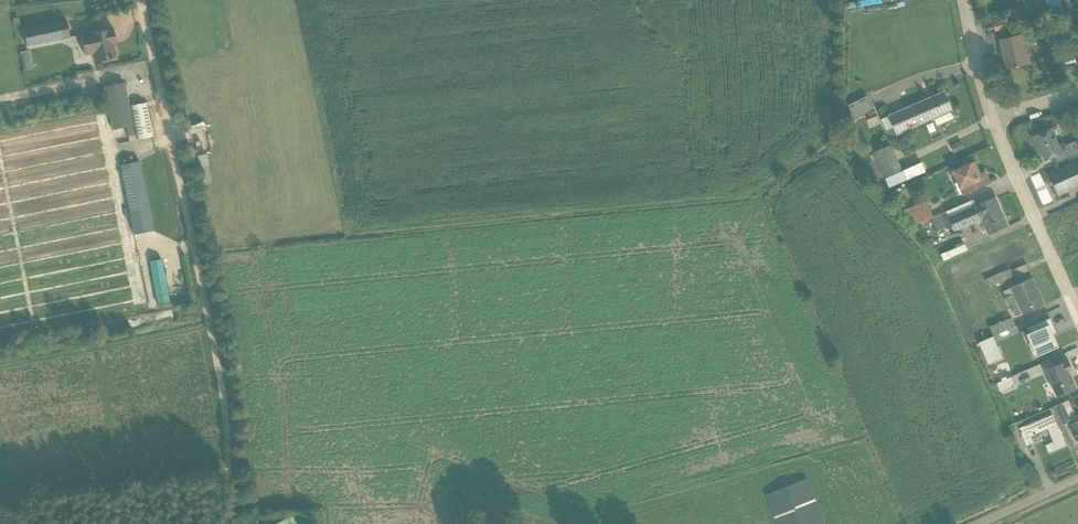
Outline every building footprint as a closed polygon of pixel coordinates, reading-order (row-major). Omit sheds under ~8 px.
[(876,6),(875,0),(873,0),(856,3),(857,10),(876,6)] [(1072,14),(1068,0),(1063,0),(1066,15),(1072,14)] [(21,28),(26,46),(69,37),(65,20),(21,28)] [(994,23),(995,30),(1010,27),(1009,20),(994,23)] [(115,43),(112,28),(80,34),(84,56),(92,54),(94,63),(115,58),(114,56),(116,53),(115,49),(112,47),(111,44),(115,43)] [(1006,70),(1030,64),(1023,34),(999,40),(1006,70)] [(23,70),(31,68),(27,50),(19,52),(23,70)] [(103,86),(112,130),(125,127),(127,136),(134,135),(124,82),(103,86)] [(937,127),(955,119),(945,91),(888,116),(881,120),(890,138),(935,120),(937,127)] [(854,119),(873,110),(866,96),(860,99),(856,93),(849,97),(853,103),(848,105),(854,119)] [(136,139),(153,136),(146,102),(129,106),(136,139)] [(866,118),(870,126),(879,123),(875,114),(866,118)] [(1077,154),(1077,145),(1077,146),(1076,142),(1066,146),(1064,143),(1059,145),(1055,137),(1056,137),(1053,129),(1057,127),(1057,126),(1033,137),(1041,155),(1043,155),(1046,160),(1054,157),(1057,164),(1068,159),(1077,154)] [(862,161),(870,157),(861,139),(853,144),(862,161)] [(953,153),(964,149),(960,141),(950,146),(953,153)] [(891,145),(872,153),(883,179),(885,178),(889,188),(926,172),(921,162),(902,170),(891,145)] [(199,184),(207,183),(204,154),(196,155),(199,184)] [(1077,186),(1077,154),(1068,159),(1071,165),(1050,174),(1059,195),(1077,186)] [(962,196),(990,183),(985,173),(979,176),(972,161),(951,171),(962,196)] [(120,173),(133,234),(152,230),(139,162),(117,166),(118,174),(120,173)] [(987,234),(1006,227),(1000,213),(1002,212),(996,197),(975,206),(973,201),(933,217),(931,218),(936,232),(947,227),(947,228),(953,226),(955,231),(981,220),(987,234)] [(931,218),(933,217),(926,200),(906,209),(919,223),(931,218)] [(941,254),(944,261),(950,259),(950,258),(967,250),(964,244),(947,251),(947,252),(941,254)] [(148,261),(156,304),(169,302),(161,259),(148,261)] [(980,267),(985,275),(998,268),(993,260),(980,267)] [(1029,271),(1026,264),(1011,271),(1014,276),(1029,271)] [(989,287),(1013,277),(1010,269),(986,279),(989,287)] [(1016,317),(1044,305),(1040,296),(1038,296),(1030,279),(1010,288),(1013,294),(1005,297),(1010,308),(1012,308),(1016,317)] [(24,299),(23,290),(19,290),(7,292),(5,282),(4,283),(0,282),(0,303),(24,299)] [(989,327),(993,336),(1015,327),(1012,317),(1000,322),(1000,321),(998,322),(999,323),(989,327)] [(1034,358),(1055,348),(1050,336),(1056,333),(1050,318),(1028,328),(1030,332),(1026,334),(1030,342),(1028,343),(1034,358)] [(987,365),(1002,358),(992,335),(977,342),(987,365)] [(1045,370),(1056,397),(1076,389),(1072,379),(1070,379),(1068,372),(1073,370),(1068,360),(1045,370)] [(1010,377),(995,382),(999,392),(1014,387),(1010,377)] [(1063,425),(1077,418),(1077,414),(1075,416),(1068,401),(1062,403),(1064,405),(1056,408),(1063,425)] [(1056,450),(1066,446),(1052,414),(1018,428),(1026,446),(1033,443),(1030,436),(1047,429),(1056,450)] [(765,495),(777,523),(825,523),(807,478),(765,495)]
